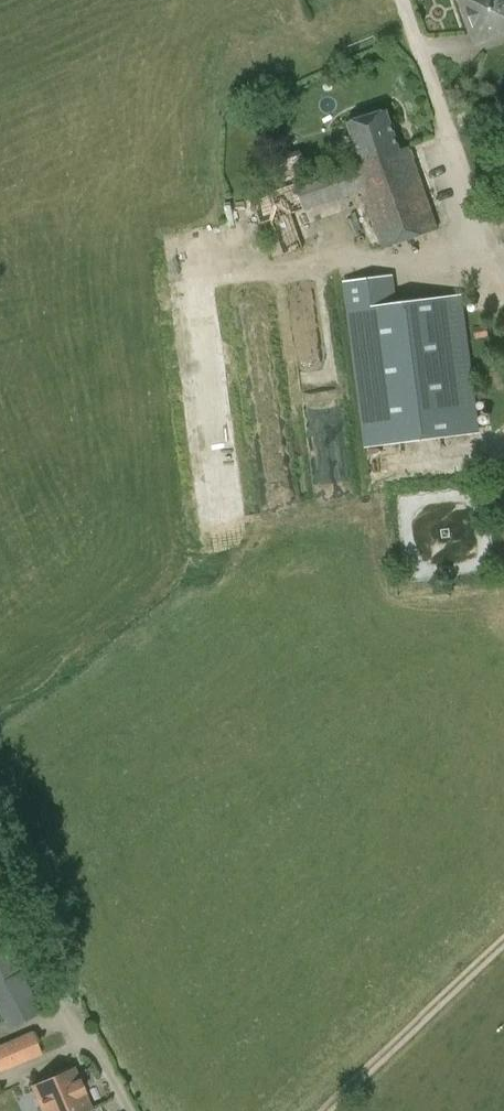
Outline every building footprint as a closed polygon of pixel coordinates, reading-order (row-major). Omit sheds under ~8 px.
[(473,33),(503,24),(503,27),(503,0),(462,0),(473,33)] [(285,257),(306,250),(294,215),(366,190),(367,195),(387,252),(438,234),(410,152),(403,154),(388,111),(349,123),(363,164),(353,168),(352,165),(251,199),(260,226),(273,221),(285,257)] [(386,276),(341,282),(365,449),(477,434),(457,293),(390,303),(386,276)] [(0,931),(0,1016),(7,1030),(41,1013),(0,931)] [(42,1055),(32,1032),(0,1045),(0,1072),(42,1055)] [(41,1110),(56,1110),(86,1097),(73,1067),(30,1086),(41,1110)] [(86,1097),(56,1110),(92,1110),(86,1097)]
